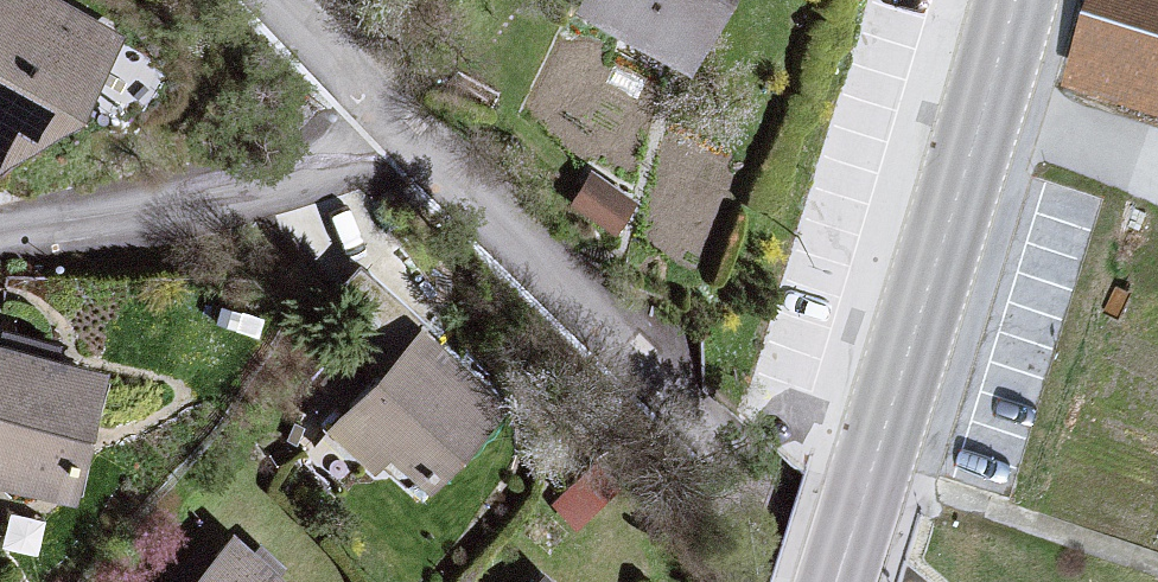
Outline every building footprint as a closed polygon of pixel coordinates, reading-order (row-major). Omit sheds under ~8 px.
[(19,173),(112,114),(145,29),(81,0),(0,0),(0,163),(19,173)] [(587,3),(705,59),(736,0),(588,0),(587,3)] [(1093,102),(1157,123),(1157,0),(1114,0),(1093,102)] [(425,335),(336,431),(433,508),(511,412),(425,335)] [(0,354),(0,485),(72,497),(109,375),(0,354)] [(193,581),(295,581),(236,534),(193,581)]
